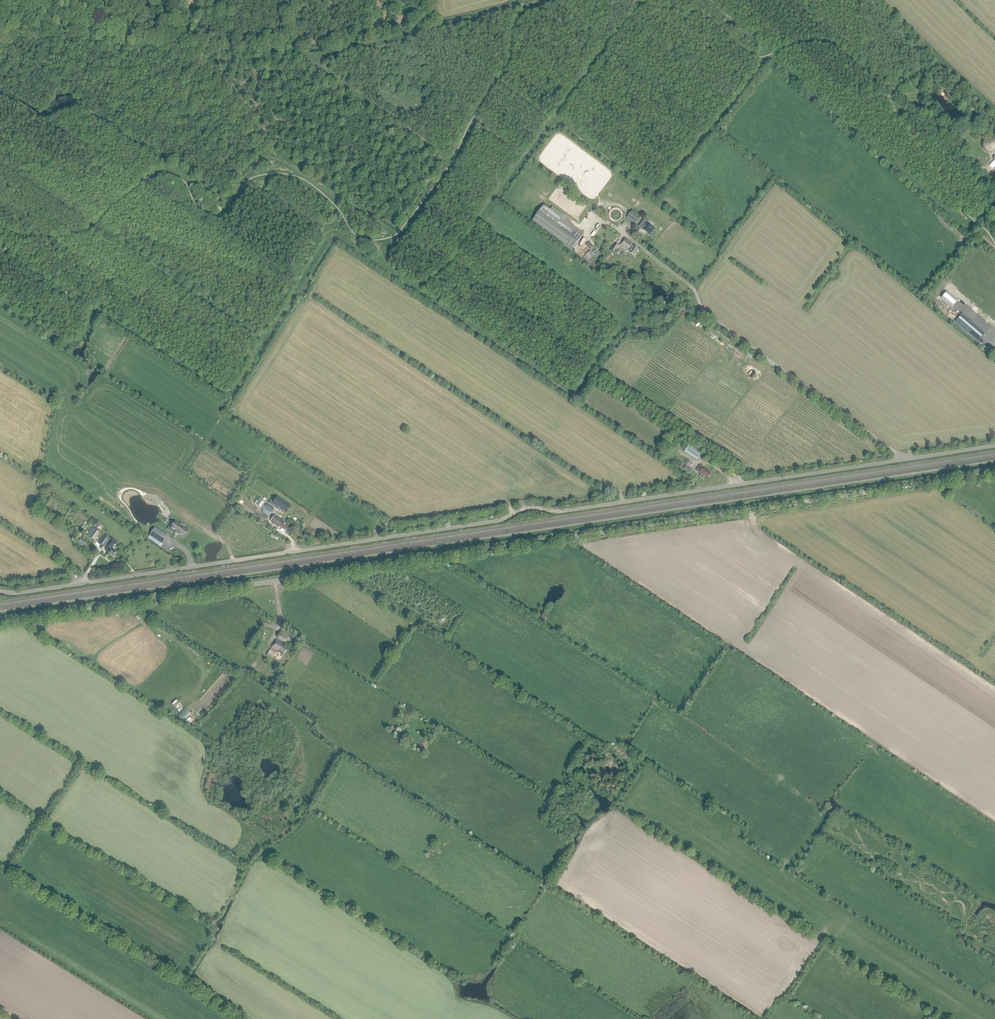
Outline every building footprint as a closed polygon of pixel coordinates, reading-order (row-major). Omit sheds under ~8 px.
[(989,152),(991,152),(993,151),(994,149),(994,139),(992,138),(990,137),(988,137),(986,138),(984,139),(983,141),(982,144),(982,146),(983,148),(984,150),(986,151),(989,152)] [(544,206),(533,222),(572,250),(584,234),(569,223),(571,220),(552,207),(550,210),(544,206)] [(627,214),(636,221),(640,215),(632,209),(627,214)] [(647,224),(649,221),(645,218),(639,226),(639,227),(640,225),(644,227),(643,230),(650,235),(654,229),(647,224)] [(632,244),(625,238),(621,244),(628,250),(627,250),(630,252),(629,253),(634,256),(638,250),(634,246),(634,247),(631,245),(632,244)] [(615,244),(610,250),(614,252),(616,249),(619,246),(615,244)] [(595,247),(594,248),(591,251),(593,254),(596,257),(600,254),(597,251),(598,250),(595,247)] [(962,314),(955,322),(978,341),(984,334),(962,314)] [(667,447),(673,451),(676,447),(673,444),(670,443),(667,447)] [(701,453),(689,445),(684,452),(697,460),(701,453)] [(705,476),(708,478),(711,474),(709,473),(710,472),(703,467),(702,467),(703,466),(702,465),(701,466),(700,465),(696,471),(701,474),(699,476),(700,477),(702,479),(703,479),(705,476)] [(273,498),(271,502),(287,512),(293,504),(279,495),(276,500),(273,498)] [(260,497),(255,504),(261,507),(264,502),(266,500),(260,497)] [(274,515),(270,521),(273,523),(273,524),(279,528),(279,526),(285,530),(288,525),(283,522),(283,520),(278,516),(278,517),(274,515)] [(185,535),(187,532),(188,530),(176,522),(172,527),(172,529),(176,531),(175,533),(179,535),(179,534),(183,537),(185,535)] [(86,536),(94,540),(99,531),(91,527),(86,536)] [(162,543),(166,536),(154,528),(150,535),(162,543)] [(109,552),(113,555),(116,551),(113,549),(113,548),(112,547),(116,541),(111,538),(105,534),(98,542),(107,549),(106,550),(109,552)] [(276,637),(287,645),(292,638),(281,630),(276,637)] [(278,652),(277,652),(271,648),(267,655),(274,659),(279,653),(283,656),(287,649),(282,645),(283,644),(276,640),(271,647),(278,652)] [(171,703),(177,709),(181,705),(175,699),(171,703)]
